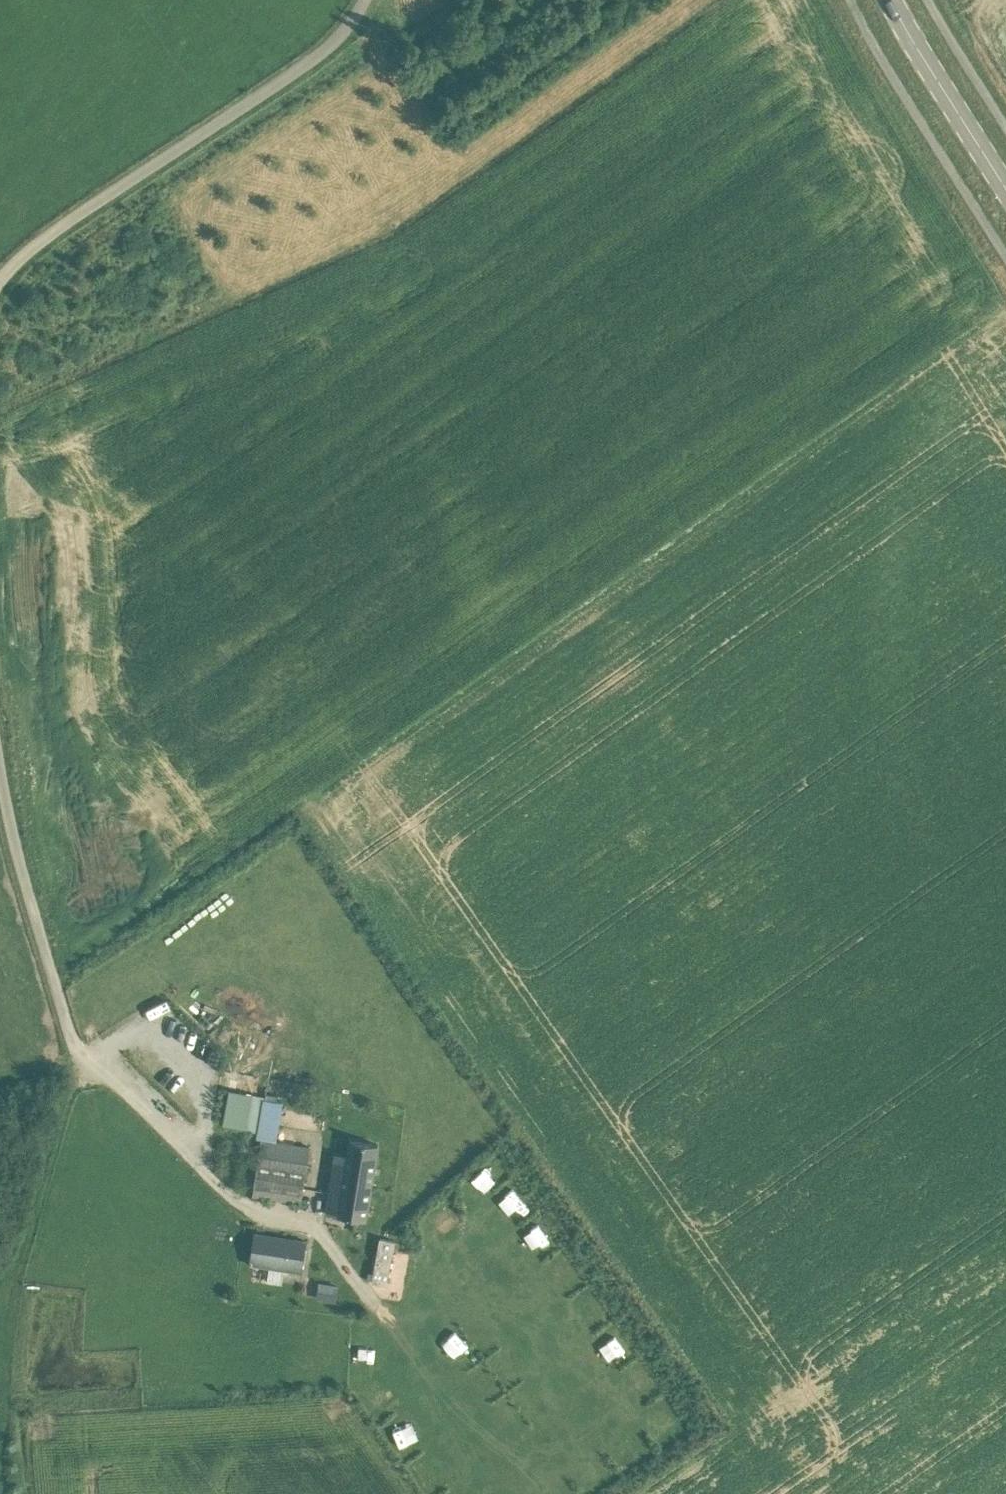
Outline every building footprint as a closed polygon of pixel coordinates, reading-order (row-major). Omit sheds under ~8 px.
[(458,87),(448,95),(455,104),(465,97),(458,87)] [(246,1129),(259,1132),(265,1097),(252,1094),(246,1129)] [(334,1167),(327,1213),(366,1219),(379,1143),(351,1139),(346,1168),(334,1167)] [(252,1193),(300,1200),(310,1145),(294,1143),(292,1160),(258,1155),(252,1193)] [(542,1224),(527,1231),(534,1244),(549,1237),(542,1224)] [(267,1280),(281,1282),(283,1268),(302,1270),(306,1237),(255,1230),(249,1263),(269,1266),(267,1280)] [(374,1272),(372,1281),(387,1284),(395,1240),(380,1237),(375,1265),(374,1272)] [(321,1300),(335,1302),(338,1285),(324,1282),(321,1300)]
